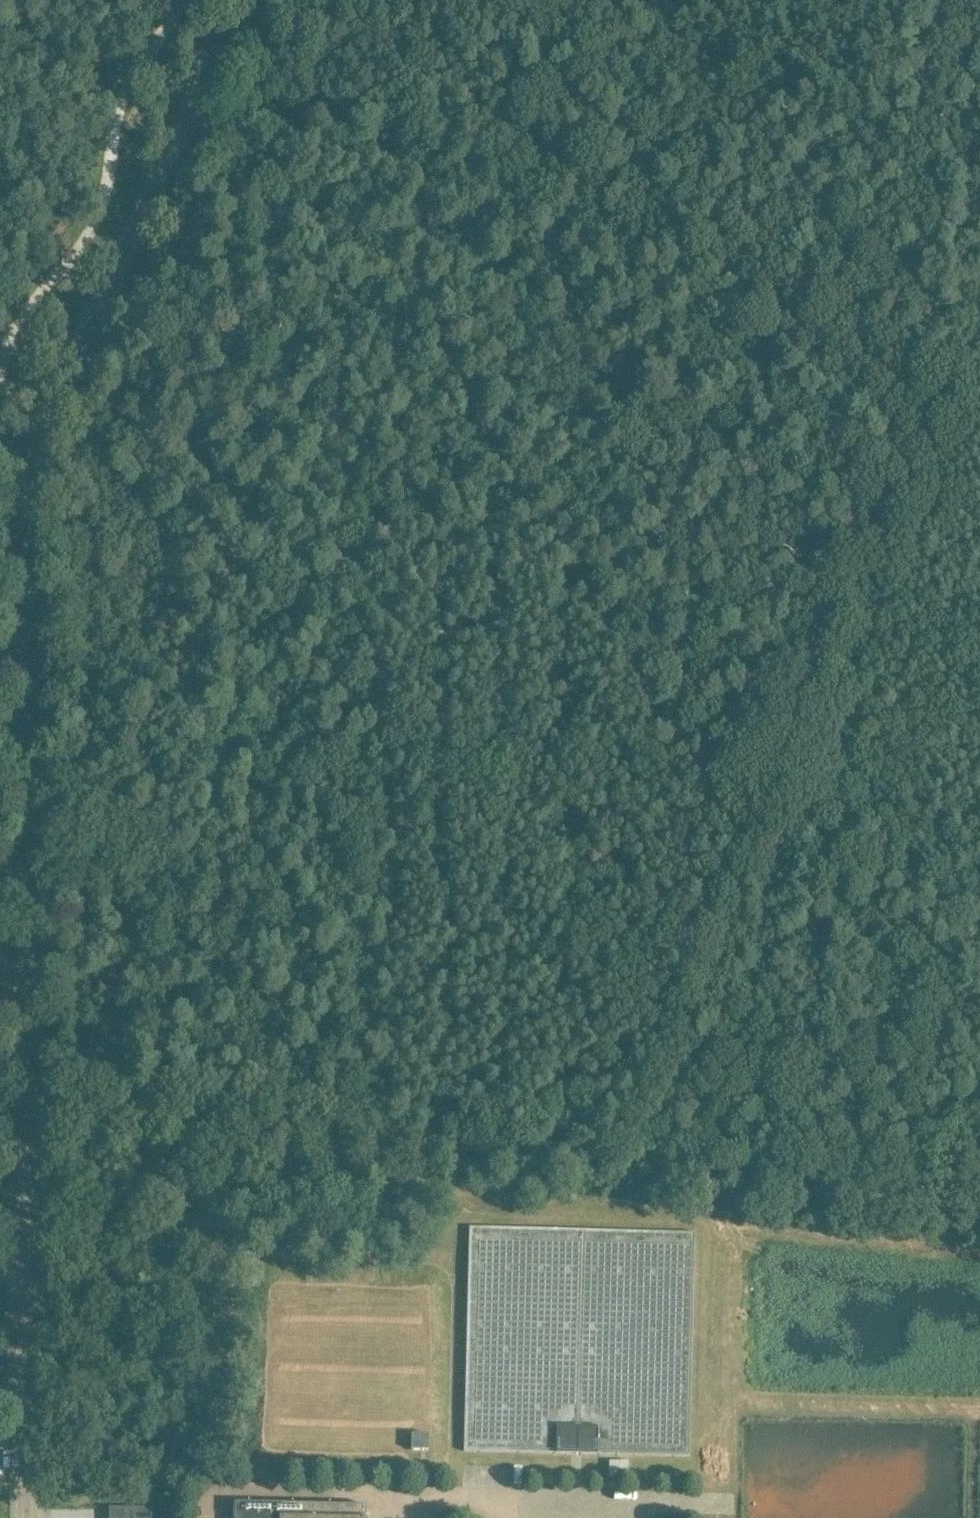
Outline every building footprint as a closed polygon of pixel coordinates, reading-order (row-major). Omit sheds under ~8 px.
[(470,1227),(465,1452),(690,1457),(696,1233),(470,1227)] [(412,1450),(422,1450),(428,1450),(429,1434),(412,1434),(412,1450)] [(233,1502),(233,1517),(234,1517),(366,1517),(366,1505),(233,1502)] [(109,1508),(109,1517),(152,1517),(152,1508),(109,1508)]
